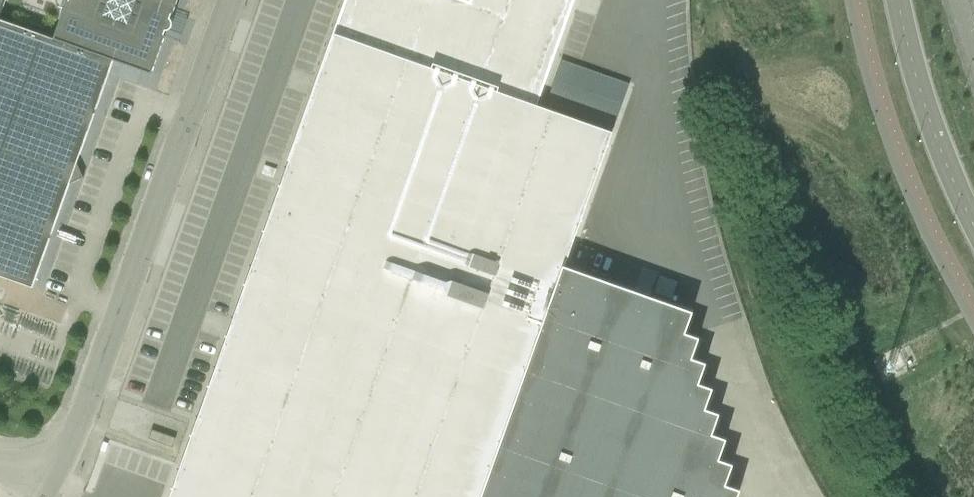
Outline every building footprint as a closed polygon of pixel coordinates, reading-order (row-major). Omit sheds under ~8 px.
[(113,61),(151,74),(165,36),(163,36),(165,31),(162,30),(166,18),(169,19),(171,14),(172,15),(178,0),(55,0),(55,3),(56,6),(57,8),(58,10),(58,8),(63,10),(53,39),(0,20),(0,277),(32,288),(69,185),(83,178),(76,164),(113,61)] [(169,496),(737,496),(739,491),(725,486),(732,466),(718,461),(725,441),(711,436),(718,415),(705,410),(712,390),(698,385),(705,365),(691,360),(698,339),(684,334),(692,313),(564,267),(612,133),(529,104),(566,0),(353,0),(340,36),(333,34),(289,161),(169,496)]
